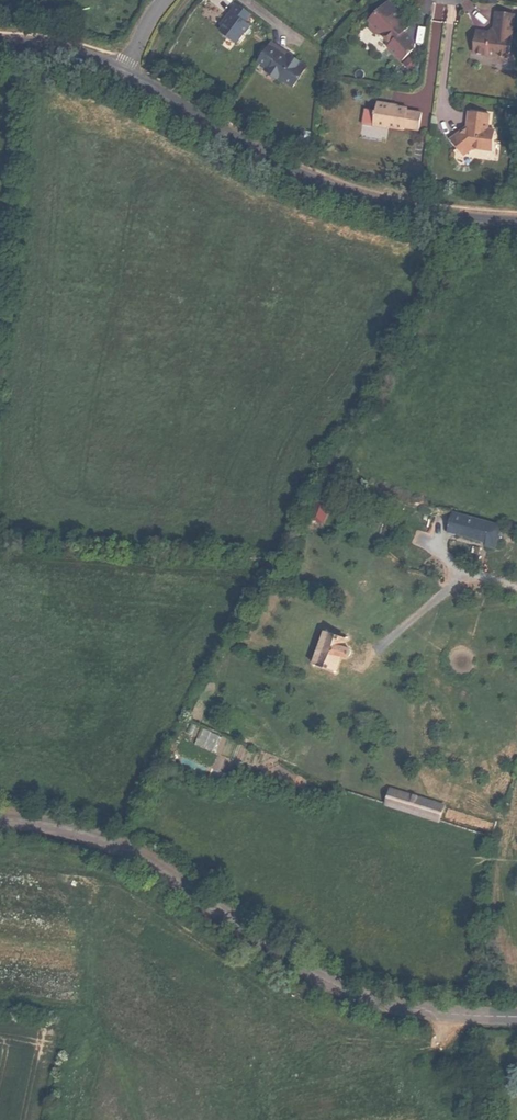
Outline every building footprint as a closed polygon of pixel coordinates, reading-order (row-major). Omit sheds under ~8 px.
[(219,30),(235,42),(248,25),(244,22),(250,13),(236,2),(229,11),(231,13),(227,19),(219,30)] [(389,2),(370,22),(371,22),(371,29),(377,35),(384,35),(393,44),(390,47),(404,60),(408,56),(417,47),(417,43),(405,32),(410,26),(404,20),(395,12),(397,10),(389,2)] [(397,10),(395,12),(404,20),(405,17),(397,10)] [(514,13),(496,11),(494,29),(495,31),(491,34),(490,32),(479,30),(475,33),(473,52),(494,55),(496,57),(506,59),(508,57),(514,13)] [(476,28),(475,33),(479,30),(490,32),(491,34),(495,31),(494,29),(496,11),(495,11),(492,31),(476,28)] [(270,40),(256,60),(265,66),(268,69),(266,72),(276,77),(276,76),(281,79),(291,86),(305,66),(291,56),(289,59),(285,56),(287,53),(287,52),(270,40)] [(404,60),(401,63),(409,71),(416,64),(408,56),(404,60)] [(372,125),(387,128),(387,126),(402,129),(402,127),(417,129),(420,112),(405,109),(405,107),(396,106),(389,105),(389,103),(376,101),(375,110),(373,110),(373,114),(374,114),(372,125)] [(506,110),(505,120),(514,121),(515,111),(506,110)] [(459,130),(449,137),(462,153),(471,146),(491,150),(493,129),(486,128),(488,113),(467,111),(465,126),(465,129),(460,132),(459,130)] [(422,166),(412,165),(410,175),(421,177),(422,166)] [(329,504),(315,498),(308,519),(322,524),(329,504)] [(501,526),(453,513),(448,532),(485,543),(484,547),(495,550),(501,526)] [(347,631),(329,624),(326,631),(325,630),(324,632),(325,634),(315,662),(312,664),(314,667),(316,665),(331,671),(333,674),(335,672),(333,670),(338,656),(343,658),(348,658),(350,652),(347,649),(342,646),(344,641),(347,640),(347,638),(345,638),(347,631)] [(383,804),(437,821),(441,808),(388,790),(383,804)]
